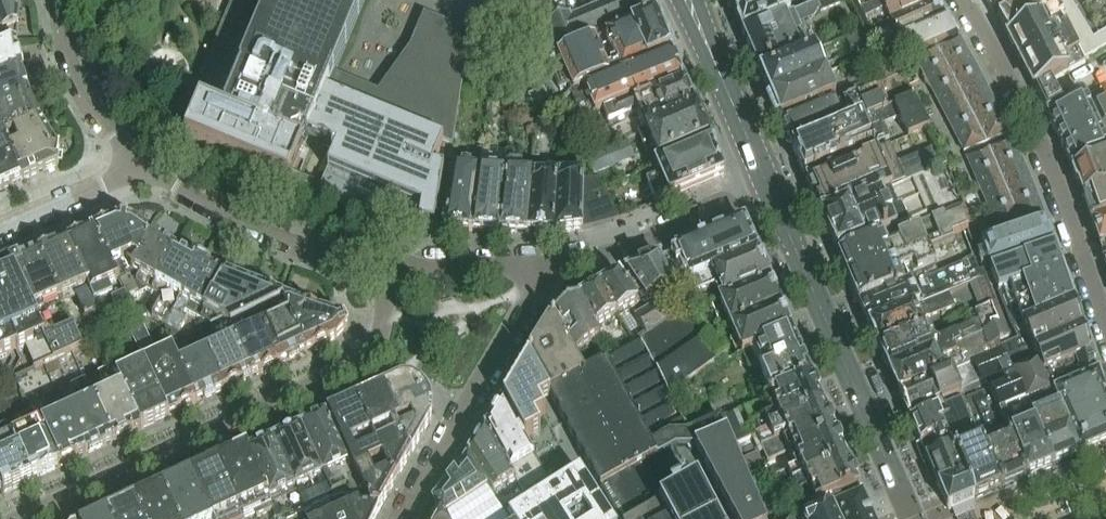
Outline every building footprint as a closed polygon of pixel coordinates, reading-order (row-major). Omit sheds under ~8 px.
[(19,0),(0,0),(0,34),(6,50),(15,46),(19,0)] [(461,95),(465,71),(472,54),(417,31),(410,48),(377,93),(334,75),(365,0),(279,0),(273,15),(247,4),(237,0),(233,0),(200,81),(209,84),(185,142),(289,185),(293,176),(292,176),(307,139),(336,151),(317,197),(373,220),(409,226),(416,210),(422,212),(419,228),(434,230),(444,172),(432,170),(438,157),(449,162),(448,167),(449,167),(461,95)] [(587,12),(598,40),(602,38),(654,15),(652,9),(648,0),(615,0),(587,12)] [(742,33),(768,24),(768,23),(792,12),(788,2),(793,0),(728,0),(742,33)] [(861,9),(865,18),(884,9),(890,20),(933,0),(882,0),(861,9)] [(878,1),(861,8),(861,9),(882,0),(878,0),(878,1)] [(904,39),(947,19),(935,0),(933,0),(890,20),(891,21),(875,28),(884,47),(904,39)] [(994,13),(1016,0),(986,0),(994,13)] [(998,19),(1008,38),(1045,16),(1050,23),(1061,16),(1060,15),(1063,12),(1055,0),(1029,0),(998,19)] [(1063,12),(1061,16),(1083,61),(1105,47),(1105,0),(1055,0),(1063,12)] [(786,16),(768,24),(742,33),(760,72),(809,49),(799,25),(815,19),(817,12),(825,9),(821,2),(810,7),(794,13),(786,16)] [(569,16),(546,26),(559,57),(562,55),(596,40),(598,40),(587,12),(571,19),(569,16)] [(563,56),(546,63),(559,93),(570,89),(572,94),(670,51),(655,16),(654,15),(602,38),(612,65),(605,67),(596,40),(562,55),(563,56)] [(1085,64),(1083,61),(1061,16),(1050,23),(1045,16),(1008,38),(1036,92),(1085,64)] [(959,39),(947,19),(904,39),(914,59),(937,49),(959,39)] [(959,39),(937,49),(947,69),(970,58),(959,39)] [(20,76),(20,74),(15,46),(6,50),(0,52),(0,84),(20,76)] [(924,78),(947,69),(937,49),(914,59),(924,78)] [(581,122),(614,108),(681,77),(670,51),(572,94),(570,95),(581,122)] [(762,72),(760,73),(772,99),(826,76),(815,51),(763,73),(762,72)] [(970,58),(947,69),(957,88),(981,78),(980,76),(970,58)] [(782,125),(793,150),(913,98),(892,60),(881,67),(888,80),(837,101),(836,100),(782,125)] [(1036,92),(1047,115),(1101,85),(1088,62),(1085,64),(1036,92)] [(957,88),(947,69),(924,78),(934,98),(957,88)] [(28,102),(20,76),(0,84),(0,114),(28,102)] [(826,76),(772,99),(782,125),(836,100),(826,76)] [(681,77),(614,108),(603,113),(609,126),(638,114),(645,130),(695,108),(688,92),(684,83),(682,84),(680,80),(682,79),(681,77)] [(990,97),(981,78),(957,88),(967,107),(990,97)] [(1105,119),(1105,101),(1091,107),(1086,95),(1102,86),(1101,85),(1047,115),(1059,141),(1105,119)] [(944,118),(967,107),(957,88),(934,98),(944,118)] [(544,90),(528,97),(535,113),(551,106),(544,90)] [(990,97),(967,107),(976,126),(999,116),(990,97)] [(930,129),(913,98),(793,150),(805,178),(845,160),(847,164),(859,158),(876,151),(874,145),(889,139),(884,125),(899,119),(906,139),(930,129)] [(39,126),(29,104),(28,102),(0,114),(0,142),(39,126)] [(954,136),(976,126),(967,107),(944,118),(954,136)] [(696,110),(695,108),(645,130),(658,163),(708,139),(695,110),(696,110)] [(1008,134),(999,116),(976,126),(986,144),(1008,134)] [(1059,141),(1073,172),(1105,159),(1105,119),(1059,141)] [(0,142),(58,163),(60,157),(41,128),(39,126),(0,142)] [(963,153),(986,144),(976,126),(954,136),(963,153)] [(708,139),(658,163),(653,165),(659,180),(648,184),(657,204),(720,178),(723,176),(715,156),(716,156),(711,143),(710,144),(708,139)] [(595,178),(634,161),(625,141),(586,157),(595,178)] [(1011,141),(988,151),(997,170),(1020,160),(1011,141)] [(56,168),(58,163),(0,142),(0,144),(20,184),(56,168)] [(20,184),(0,144),(0,192),(20,184)] [(921,153),(928,171),(941,166),(933,148),(921,153)] [(807,181),(822,216),(890,188),(888,182),(901,176),(903,182),(928,171),(921,153),(890,166),(884,149),(876,151),(859,158),(861,164),(846,170),(844,165),(807,181)] [(988,151),(965,160),(974,180),(997,170),(988,151)] [(453,167),(443,231),(471,233),(480,171),(482,159),(473,157),(471,170),(453,167)] [(1105,191),(1105,159),(1073,172),(1083,199),(1105,191)] [(1020,160),(997,170),(1005,189),(1029,180),(1027,176),(1020,160)] [(982,198),(1005,189),(997,170),(974,180),(982,198)] [(500,234),(506,172),(480,171),(471,233),(500,234)] [(533,172),(506,172),(500,234),(527,234),(533,175),(533,172)] [(533,175),(527,234),(555,234),(558,174),(533,175)] [(604,189),(583,198),(583,179),(583,174),(558,174),(555,234),(582,231),(593,229),(598,227),(619,220),(608,199),(604,189)] [(583,198),(604,189),(598,178),(583,179),(583,198)] [(1029,180),(1005,189),(1014,208),(1037,199),(1029,180)] [(822,216),(838,255),(842,254),(842,251),(897,228),(898,232),(911,227),(902,204),(898,206),(890,188),(822,216)] [(982,198),(990,217),(1014,208),(1005,189),(982,198)] [(1083,199),(1092,223),(1105,219),(1105,191),(1083,199)] [(1037,199),(1014,208),(1022,229),(1045,221),(1037,199)] [(885,238),(840,257),(849,280),(927,248),(968,231),(974,229),(963,204),(931,217),(939,236),(924,242),(919,229),(897,239),(900,246),(890,250),(885,238)] [(998,237),(1022,229),(1014,208),(990,217),(998,237)] [(1100,248),(1105,247),(1105,219),(1092,223),(1100,248)] [(94,230),(116,283),(127,278),(127,275),(126,275),(122,265),(126,263),(125,222),(116,221),(94,230)] [(1049,244),(1053,243),(1045,221),(1022,229),(998,237),(980,244),(988,266),(1049,244)] [(127,275),(127,278),(153,237),(133,223),(125,222),(126,263),(127,263),(131,271),(127,275)] [(741,225),(721,233),(735,263),(757,254),(747,229),(741,225)] [(978,241),(974,229),(968,231),(972,243),(978,241)] [(123,301),(116,283),(94,230),(63,244),(95,315),(100,313),(97,306),(111,300),(124,328),(134,324),(124,301),(123,301)] [(702,241),(715,272),(735,263),(721,233),(702,241)] [(127,278),(116,283),(123,301),(124,301),(134,324),(148,318),(143,308),(133,312),(128,300),(147,291),(152,295),(178,252),(153,237),(127,278)] [(676,252),(660,259),(673,290),(691,282),(715,272),(702,241),(676,252)] [(976,256),(970,243),(967,244),(973,260),(938,274),(937,273),(860,306),(869,327),(949,293),(972,284),(986,278),(983,270),(978,271),(977,268),(980,267),(976,256)] [(63,244),(35,256),(60,308),(77,300),(86,319),(95,315),(63,244)] [(849,280),(860,306),(937,273),(927,248),(849,280)] [(990,273),(997,291),(1062,270),(1055,249),(1024,260),(1024,261),(990,273)] [(165,329),(202,265),(178,252),(152,295),(143,308),(148,318),(164,328),(165,329)] [(757,254),(735,263),(715,272),(691,282),(696,296),(713,289),(718,303),(770,282),(757,254)] [(60,308),(35,256),(6,268),(50,361),(83,347),(75,326),(56,333),(47,314),(60,308)] [(673,290),(660,259),(626,274),(645,302),(673,290)] [(192,316),(198,319),(225,277),(202,265),(165,329),(172,344),(177,334),(181,336),(192,316)] [(0,271),(0,330),(11,355),(8,357),(16,375),(50,361),(6,268),(0,271)] [(997,291),(1013,331),(1024,326),(1074,305),(1062,270),(997,291)] [(221,323),(276,297),(225,277),(198,319),(211,326),(221,323)] [(1005,324),(986,278),(972,284),(982,309),(975,313),(978,321),(953,331),(954,334),(937,341),(932,329),(924,332),(879,351),(888,372),(1005,324)] [(623,281),(615,279),(598,289),(617,316),(638,304),(623,281)] [(780,306),(770,282),(718,303),(730,329),(780,306)] [(617,316),(598,289),(579,300),(596,329),(617,316)] [(869,327),(879,351),(924,332),(920,322),(955,308),(949,293),(869,327)] [(282,299),(280,300),(292,327),(341,320),(304,307),(282,299)] [(252,313),(255,319),(270,312),(274,321),(259,328),(276,365),(304,353),(292,327),(280,300),(252,313)] [(593,330),(596,329),(579,300),(577,302),(554,316),(555,318),(575,357),(592,346),(598,356),(606,351),(599,342),(593,330)] [(634,316),(646,335),(670,319),(657,301),(634,316)] [(1074,305),(1024,326),(1033,348),(1082,328),(1074,305)] [(755,349),(791,332),(780,306),(730,329),(741,354),(755,349)] [(728,356),(682,311),(670,319),(646,335),(634,343),(669,399),(728,356)] [(225,325),(226,327),(249,378),(276,365),(259,328),(236,339),(232,330),(255,319),(252,313),(225,325)] [(601,490),(657,458),(604,363),(585,374),(575,357),(555,318),(555,319),(553,318),(551,322),(553,323),(543,338),(542,337),(541,340),(542,340),(533,355),(531,354),(529,358),(531,359),(530,360),(551,399),(590,471),(601,490)] [(341,320),(292,327),(304,353),(335,338),(346,329),(341,320)] [(142,366),(143,365),(166,416),(195,403),(169,352),(156,358),(147,336),(161,330),(148,321),(126,331),(142,366)] [(899,396),(972,365),(998,355),(994,346),(1000,344),(999,341),(1010,337),(1005,324),(888,372),(899,396)] [(104,325),(87,333),(93,344),(110,336),(104,325)] [(1079,457),(1061,415),(1053,394),(1052,393),(1049,384),(1043,372),(1033,348),(1024,326),(1013,331),(1017,341),(1001,347),(1052,469),(1079,457)] [(219,345),(203,351),(221,391),(249,378),(226,327),(213,332),(219,345)] [(1033,348),(1043,372),(1090,352),(1082,328),(1033,348)] [(0,330),(0,360),(8,357),(11,355),(0,330)] [(812,380),(791,332),(755,349),(763,368),(759,369),(762,374),(751,378),(760,400),(770,396),(771,397),(812,380)] [(669,399),(634,343),(604,363),(657,458),(661,456),(675,448),(694,448),(689,433),(669,399)] [(992,390),(989,391),(1026,479),(1052,469),(1001,347),(1000,344),(994,346),(998,355),(972,365),(981,388),(987,386),(987,388),(991,386),(992,390)] [(169,352),(195,403),(221,391),(203,351),(191,357),(186,345),(169,352)] [(1043,372),(1049,384),(1052,393),(1098,378),(1090,354),(1091,354),(1090,352),(1043,372)] [(551,399),(530,360),(504,399),(504,402),(524,439),(538,430),(533,422),(545,416),(540,406),(551,399)] [(111,371),(137,430),(166,416),(143,365),(142,366),(117,378),(113,370),(111,371)] [(899,396),(910,424),(936,413),(935,409),(987,388),(987,386),(981,388),(972,365),(899,396)] [(82,381),(81,382),(108,443),(137,430),(111,371),(98,376),(107,396),(92,402),(82,381)] [(1053,394),(1061,415),(1079,457),(1081,457),(1081,455),(1105,445),(1105,399),(1099,378),(1053,394)] [(735,445),(824,407),(812,380),(771,397),(778,414),(747,427),(742,416),(740,410),(723,418),(735,445)] [(80,457),(108,443),(81,382),(69,387),(79,408),(65,415),(56,397),(54,397),(80,457)] [(419,386),(415,384),(410,382),(401,382),(382,391),(386,401),(383,403),(398,435),(409,459),(430,421),(431,410),(430,401),(426,394),(419,386)] [(15,420),(0,386),(0,413),(6,425),(15,420)] [(373,446),(398,435),(383,403),(386,401),(382,391),(354,404),(373,446)] [(1001,490),(1026,479),(989,391),(963,402),(974,427),(980,442),(1001,490)] [(33,415),(30,416),(53,470),(80,457),(54,397),(45,401),(50,413),(34,419),(33,415)] [(503,401),(485,428),(529,504),(553,489),(524,439),(504,402),(503,401)] [(974,501),(1001,490),(980,442),(974,427),(963,402),(939,412),(949,438),(974,427),(980,442),(955,453),(953,447),(951,448),(962,473),(974,501)] [(373,446),(354,404),(327,417),(346,458),(373,446)] [(835,434),(824,407),(735,445),(747,473),(763,465),(757,450),(760,449),(766,464),(786,456),(835,434)] [(948,446),(936,413),(910,424),(920,448),(936,441),(939,449),(948,446)] [(3,431),(26,482),(53,470),(30,416),(5,426),(6,430),(3,431)] [(359,483),(346,458),(327,417),(302,428),(331,495),(359,483)] [(694,448),(733,518),(763,518),(720,419),(689,433),(694,448)] [(332,496),(331,495),(302,428),(274,442),(295,489),(304,509),(332,496)] [(486,487),(506,518),(529,504),(485,428),(467,457),(486,487)] [(26,482),(3,431),(0,432),(0,495),(26,482)] [(776,490),(847,461),(835,434),(786,456),(792,470),(772,478),(776,490)] [(397,479),(409,459),(398,435),(373,446),(386,474),(397,479)] [(274,442),(246,455),(268,501),(295,489),(274,442)] [(379,511),(397,479),(386,474),(373,446),(346,458),(359,483),(366,500),(357,504),(361,509),(371,511),(379,511)] [(925,459),(936,485),(947,510),(949,511),(951,511),(974,501),(962,473),(951,448),(925,459)] [(268,501),(246,455),(217,468),(240,518),(246,518),(271,508),(268,501)] [(661,456),(657,458),(601,490),(617,518),(640,518),(658,509),(663,518),(714,518),(697,486),(681,494),(673,479),(672,479),(666,468),(667,468),(661,456)] [(443,518),(486,487),(467,457),(432,501),(438,510),(443,518)] [(764,511),(809,492),(816,507),(827,503),(859,489),(847,461),(776,490),(759,498),(764,511)] [(769,479),(763,465),(747,473),(752,485),(769,479)] [(217,468),(188,481),(206,518),(240,518),(217,468)] [(566,517),(592,500),(577,473),(553,489),(529,504),(506,518),(567,518),(566,517)] [(188,481),(161,493),(174,518),(206,518),(188,481)] [(486,487),(443,518),(506,518),(486,487)] [(827,503),(835,518),(872,518),(859,489),(827,503)] [(379,511),(371,511),(361,509),(357,504),(349,492),(290,518),(376,518),(379,511)] [(161,493),(133,505),(140,518),(174,518),(161,493)] [(827,503),(816,507),(793,517),(794,518),(835,518),(827,503)] [(106,517),(107,518),(140,518),(133,505),(106,517)] [(276,518),(277,518),(282,516),(277,505),(270,509),(276,518)] [(658,509),(640,518),(663,518),(658,509)] [(443,518),(438,510),(433,518),(443,518)]
